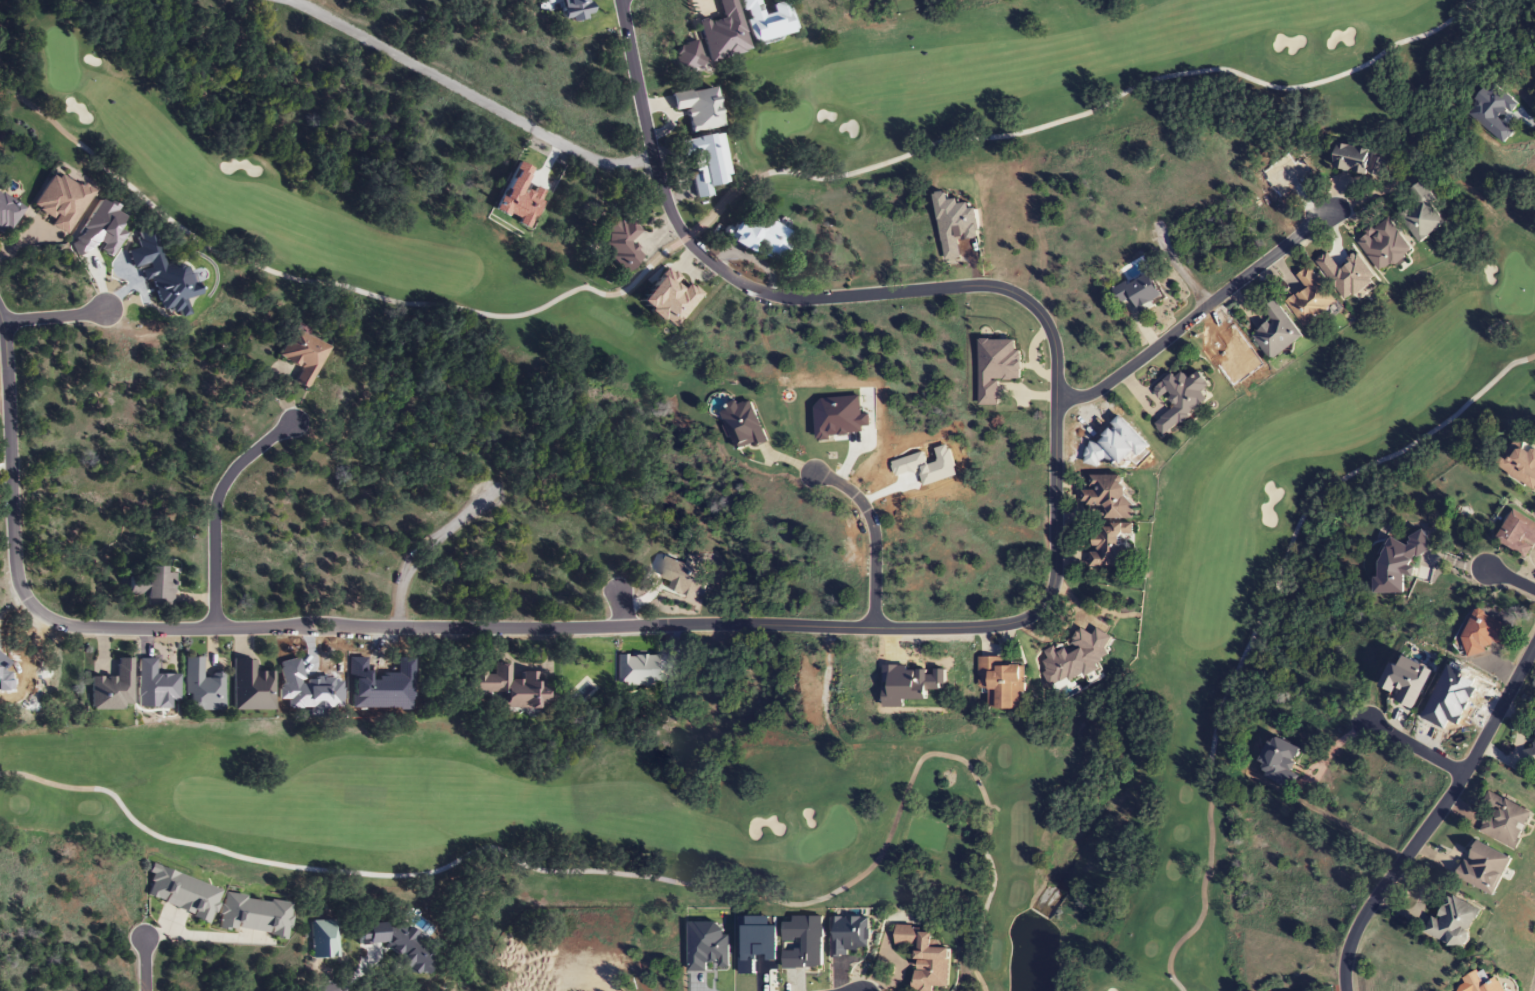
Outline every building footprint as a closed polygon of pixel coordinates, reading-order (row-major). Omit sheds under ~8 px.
[(720,18),(698,24),(708,63),(746,53),(732,0),(715,0),(720,18)] [(783,2),(768,5),(770,13),(761,15),(758,0),(740,0),(750,44),(790,35),(783,2)] [(719,128),(712,88),(669,95),(672,112),(684,109),(688,133),(719,128)] [(676,142),(679,158),(688,156),(695,199),(710,196),(708,186),(724,184),(715,135),(676,142)] [(1383,180),(1389,158),(1337,145),(1332,168),(1383,180)] [(28,210),(69,232),(90,193),(49,171),(28,210)] [(1418,244),(1444,224),(1431,205),(1436,201),(1421,182),(1408,192),(1417,204),(1398,218),(1418,244)] [(724,240),(747,254),(750,248),(776,264),(792,236),(761,217),(755,227),(744,221),(740,229),(733,225),(724,240)] [(642,256),(629,242),(639,232),(628,220),(620,227),(615,221),(599,235),(605,243),(599,249),(622,274),(642,256)] [(1389,220),(1357,242),(1379,275),(1412,253),(1389,220)] [(180,295),(176,303),(190,310),(213,269),(187,255),(177,273),(168,267),(159,284),(180,295)] [(1285,303),(1304,329),(1337,305),(1309,267),(1295,276),(1304,289),(1285,303)] [(1112,292),(1118,304),(1130,299),(1136,311),(1161,298),(1148,274),(1112,292)] [(1302,339),(1274,300),(1262,309),(1271,322),(1251,336),(1269,362),(1302,339)] [(325,348),(289,330),(275,358),(298,370),(291,384),(304,390),(325,348)] [(1162,437),(1213,399),(1206,390),(1210,387),(1198,372),(1187,380),(1180,370),(1161,384),(1177,406),(1152,424),(1162,437)] [(751,400),(721,411),(736,453),(766,443),(751,400)] [(1516,438),(1497,469),(1534,492),(1534,490),(1534,450),(1516,438)] [(1129,477),(1089,477),(1089,492),(1082,492),(1082,508),(1105,507),(1105,521),(1130,521),(1129,477)] [(1513,510),(1494,540),(1524,558),(1532,545),(1534,546),(1534,524),(1513,510)] [(1091,569),(1129,568),(1129,546),(1120,546),(1120,537),(1132,537),(1132,527),(1090,527),(1091,569)] [(143,597),(143,607),(172,607),(172,574),(162,574),(162,569),(141,569),(141,579),(127,579),(127,597),(143,597)] [(1501,646),(1511,627),(1475,608),(1455,646),(1479,659),(1489,640),(1501,646)] [(1389,660),(1378,684),(1397,693),(1394,699),(1413,708),(1431,668),(1401,655),(1397,664),(1389,660)] [(185,711),(222,711),(222,676),(202,676),(202,658),(185,658),(185,711)] [(988,711),(1015,711),(1015,686),(1023,686),(1023,667),(1002,668),(1002,658),(978,658),(978,690),(988,690),(988,711)] [(129,660),(113,660),(113,678),(89,678),(89,710),(129,710),(129,660)] [(272,671),(253,671),(253,660),(232,660),(232,711),(272,711),(272,671)] [(541,711),(542,687),(533,687),(533,674),(518,673),(518,682),(508,682),(508,665),(491,665),(491,675),(469,675),(469,695),(500,696),(499,710),(541,711)] [(1291,789),(1298,775),(1290,771),(1301,749),(1272,734),(1254,770),(1291,789)] [(1525,747),(1532,776),(1534,775),(1534,745),(1525,747)] [(1478,829),(1513,848),(1532,813),(1489,789),(1481,804),(1489,808),(1478,829)] [(1455,877),(1492,895),(1510,857),(1473,839),(1455,877)] [(218,891),(154,865),(141,895),(205,921),(218,891)] [(218,928),(283,937),(288,902),(222,894),(218,928)] [(1480,908),(1445,894),(1436,918),(1430,916),(1423,932),(1463,949),(1480,908)] [(334,920),(310,920),(310,957),(334,957),(334,920)] [(930,947),(931,929),(894,926),(893,945),(914,947),(911,990),(931,990),(931,986),(946,987),(949,948),(930,947)] [(1498,977),(1488,981),(1482,967),(1461,977),(1468,990),(1504,990),(1498,977)]
